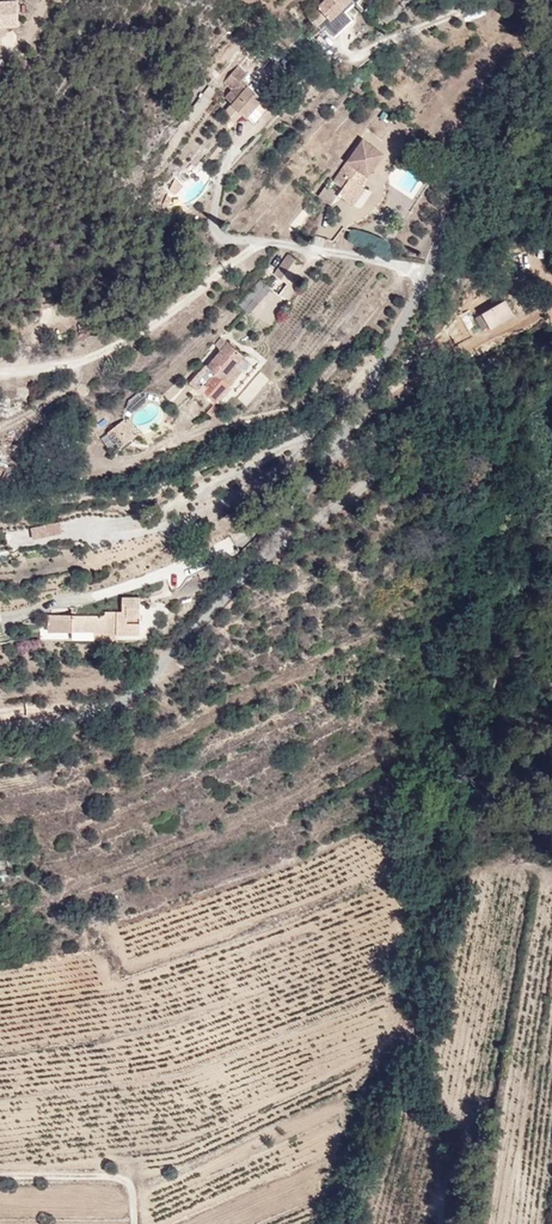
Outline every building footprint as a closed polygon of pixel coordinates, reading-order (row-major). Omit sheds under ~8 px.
[(21,22),(19,0),(0,0),(0,24),(21,22)] [(283,21),(298,33),(324,19),(340,0),(295,0),(283,21)] [(256,103),(214,69),(194,98),(240,129),(256,103)] [(384,158),(352,140),(301,196),(348,213),(384,158)] [(365,249),(371,237),(355,229),(349,241),(365,249)] [(284,280),(293,258),(284,255),(275,277),(284,280)] [(250,314),(271,289),(260,279),(238,304),(250,314)] [(511,316),(495,302),(464,322),(457,343),(511,316)] [(217,406),(249,360),(214,337),(206,367),(202,393),(217,406)] [(127,421),(100,435),(109,452),(136,439),(127,421)] [(61,524),(31,528),(37,541),(69,536),(61,524)] [(155,595),(48,617),(49,637),(154,636),(155,595)]
